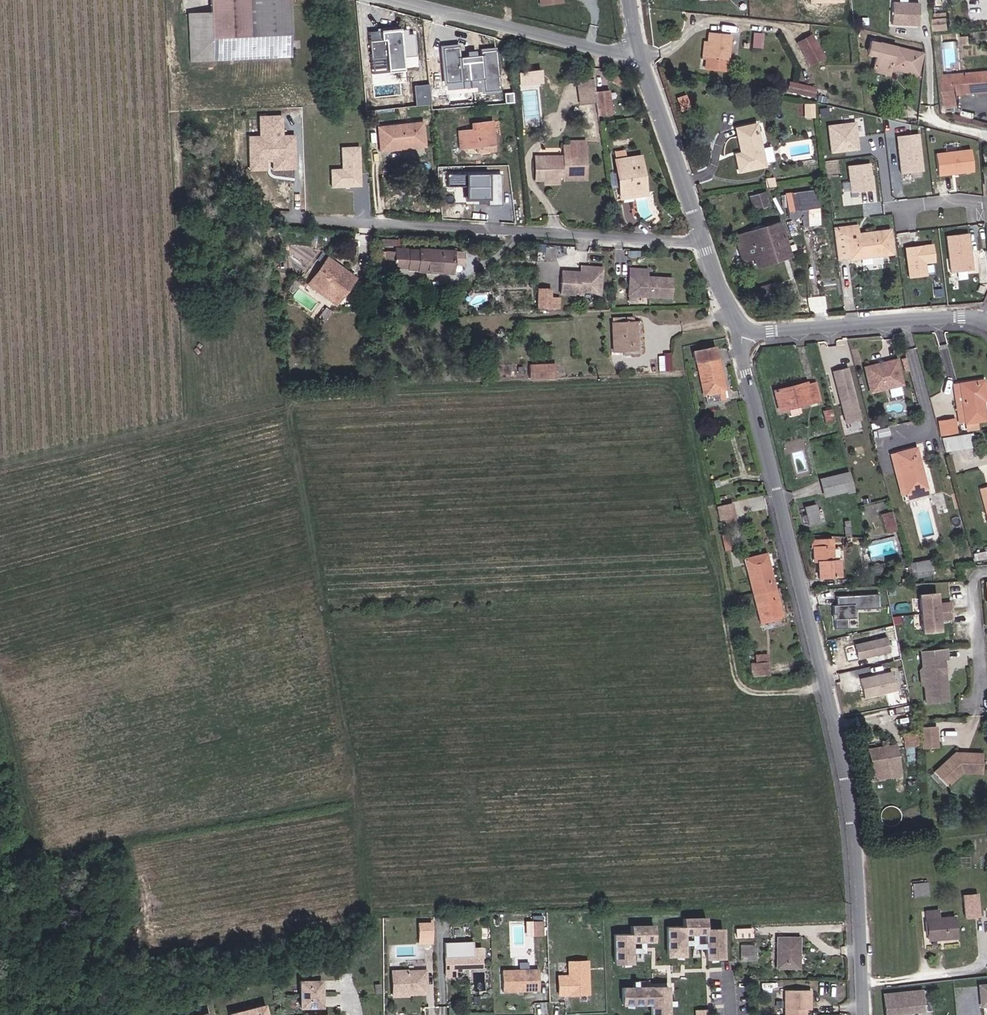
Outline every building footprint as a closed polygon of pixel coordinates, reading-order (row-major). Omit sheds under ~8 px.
[(212,0),(206,0),(205,14),(214,12),(214,10),(212,0)] [(238,7),(268,0),(213,0),(214,10),(214,12),(238,7)] [(294,47),(292,0),(268,0),(238,7),(240,50),(294,47)] [(926,0),(899,0),(899,21),(925,22),(926,0)] [(241,59),(240,50),(238,7),(214,12),(205,14),(207,61),(241,59)] [(948,7),(939,7),(940,18),(949,17),(948,7)] [(379,70),(405,68),(404,56),(416,55),(413,25),(375,29),(379,70)] [(735,34),(712,32),(711,42),(707,41),(705,58),(710,59),(709,69),(731,73),(735,34)] [(816,35),(801,44),(814,66),(829,58),(816,35)] [(926,53),(875,41),(872,55),(880,57),(876,71),(897,77),(899,70),(922,76),(926,53)] [(241,59),(294,57),(294,47),(240,50),(241,59)] [(452,78),(459,77),(456,55),(448,56),(452,78)] [(541,67),(513,71),(515,85),(543,81),(541,67)] [(948,76),(952,109),(965,109),(964,97),(986,94),(986,72),(948,76)] [(618,74),(614,82),(623,86),(627,78),(618,74)] [(598,92),(596,78),(577,81),(582,105),(600,104),(598,92)] [(820,88),(793,82),(791,92),(818,99),(820,88)] [(614,90),(598,92),(600,104),(601,115),(618,113),(614,90)] [(255,134),(245,134),(246,169),(296,168),(295,133),(279,133),(279,113),(254,114),(255,134)] [(857,120),(827,123),(829,151),(859,149),(857,120)] [(475,130),(460,131),(463,148),(500,146),(497,121),(475,124),(475,130)] [(427,142),(425,123),(383,128),(386,151),(410,148),(409,144),(427,142)] [(763,123),(738,128),(744,153),(737,154),(742,173),(771,169),(763,123)] [(922,171),(919,132),(895,134),(898,173),(922,171)] [(567,156),(538,155),(538,182),(591,181),(589,141),(572,140),(572,146),(566,146),(567,156)] [(358,145),(338,145),(338,167),(328,167),(328,186),(358,186),(358,145)] [(968,173),(968,149),(934,149),(935,173),(968,173)] [(627,150),(616,152),(624,200),(652,196),(645,155),(630,157),(627,150)] [(849,192),(874,188),(870,161),(845,165),(849,192)] [(500,172),(442,172),(442,185),(458,185),(458,198),(500,199),(500,172)] [(779,188),(778,181),(769,182),(770,189),(779,188)] [(792,216),(820,213),(817,191),(789,195),(792,216)] [(765,192),(750,192),(751,204),(765,204),(765,192)] [(798,246),(791,223),(746,234),(753,258),(798,246)] [(887,253),(885,230),(862,233),(861,226),(838,229),(841,259),(887,253)] [(887,253),(899,251),(896,228),(885,230),(887,253)] [(950,271),(972,267),(966,231),(944,234),(950,271)] [(930,242),(902,246),(907,277),(926,275),(924,262),(933,261),(930,242)] [(417,270),(449,272),(450,261),(460,262),(460,250),(396,248),(395,251),(388,251),(388,262),(395,263),(395,266),(417,266),(417,270)] [(313,286),(341,305),(359,280),(331,262),(313,286)] [(565,265),(563,290),(581,292),(581,288),(592,290),(601,284),(603,271),(605,271),(606,264),(588,262),(587,268),(584,267),(565,265)] [(926,262),(926,274),(934,274),(934,262),(926,262)] [(649,265),(631,264),(630,273),(634,273),(633,285),(634,286),(673,286),(674,276),(648,274),(649,265)] [(592,290),(581,288),(581,292),(603,294),(605,271),(603,271),(601,284),(592,290)] [(634,273),(630,273),(628,294),(638,294),(634,286),(633,285),(634,273)] [(673,286),(634,286),(638,294),(673,297),(673,286)] [(553,289),(539,289),(539,309),(552,309),(552,298),(553,289)] [(293,312),(298,305),(296,303),(300,297),(294,293),(287,303),(290,306),(288,309),(293,312)] [(561,298),(552,298),(552,309),(561,309),(561,298)] [(621,346),(647,346),(647,324),(639,324),(638,315),(620,315),(621,346)] [(622,355),(648,354),(647,346),(621,346),(622,355)] [(732,405),(729,393),(727,393),(717,347),(697,351),(698,359),(701,359),(711,409),(732,405)] [(669,371),(680,371),(680,356),(668,357),(669,360),(669,371)] [(914,384),(908,359),(876,367),(883,392),(914,384)] [(661,372),(669,371),(669,360),(660,360),(661,372)] [(537,379),(562,379),(561,363),(536,363),(537,379)] [(843,423),(861,419),(848,365),(830,369),(843,423)] [(963,384),(970,419),(983,416),(986,415),(986,409),(985,396),(986,396),(986,381),(986,379),(963,384)] [(822,401),(819,385),(813,386),(812,381),(787,387),(794,417),(805,415),(804,405),(822,401)] [(963,384),(958,385),(965,420),(970,419),(963,384)] [(791,418),(794,417),(787,387),(779,389),(784,409),(789,409),(791,418)] [(838,421),(835,408),(828,410),(830,422),(838,421)] [(984,423),(983,416),(970,419),(972,426),(984,423)] [(960,433),(957,419),(941,422),(944,435),(960,433)] [(944,451),(977,447),(975,432),(941,438),(944,451)] [(910,493),(931,490),(923,452),(902,457),(910,493)] [(905,494),(910,493),(902,457),(897,458),(905,494)] [(859,490),(855,472),(844,475),(847,493),(859,490)] [(844,493),(841,475),(824,479),(828,496),(844,493)] [(910,493),(911,500),(932,496),(931,490),(910,493)] [(810,525),(823,523),(818,503),(806,505),(810,525)] [(727,522),(743,520),(741,505),(725,508),(727,522)] [(805,526),(810,525),(806,505),(801,507),(805,526)] [(892,532),(905,529),(901,509),(888,513),(892,532)] [(841,578),(840,562),(839,562),(833,562),(833,559),(839,558),(838,549),(833,550),(832,540),(811,541),(811,550),(815,549),(816,564),(820,563),(821,579),(841,578)] [(770,556),(747,562),(749,568),(762,564),(763,570),(773,567),(770,556)] [(918,577),(937,574),(934,561),(915,565),(918,577)] [(757,597),(779,591),(773,567),(763,570),(762,564),(749,568),(757,597)] [(776,616),(784,613),(779,591),(757,597),(764,625),(777,621),(776,616)] [(941,593),(924,594),(927,633),(944,631),(943,620),(956,619),(955,602),(942,603),(941,593)] [(876,594),(834,595),(835,604),(831,604),(831,628),(846,628),(845,617),(854,616),(854,608),(876,608),(876,594)] [(856,659),(888,651),(885,635),(852,643),(856,659)] [(780,674),(779,658),(778,649),(760,650),(762,675),(780,674)] [(944,651),(925,653),(926,668),(930,671),(930,683),(927,687),(928,704),(949,702),(948,682),(946,682),(945,676),(948,676),(947,659),(945,659),(944,651)] [(896,692),(892,673),(860,681),(865,700),(896,692)] [(940,726),(925,728),(926,739),(942,737),(940,726)] [(919,734),(905,735),(907,747),(921,745),(919,734)] [(942,737),(926,739),(927,747),(942,745),(942,737)] [(877,778),(895,775),(892,756),(898,755),(895,742),(876,745),(878,756),(873,757),(877,778)] [(938,773),(954,786),(967,772),(986,772),(986,762),(986,757),(986,751),(971,751),(971,753),(966,753),(966,751),(958,751),(938,773)] [(917,898),(930,896),(928,883),(915,885),(917,898)] [(964,918),(980,916),(977,893),(962,895),(964,918)] [(932,938),(961,935),(958,918),(942,920),(941,911),(929,912),(932,938)] [(545,920),(532,920),(532,933),(545,933),(545,920)] [(440,945),(440,930),(427,929),(427,949),(432,950),(432,945),(440,945)] [(552,948),(551,933),(541,934),(542,949),(552,948)] [(776,943),(798,943),(798,934),(776,934),(776,943)] [(709,946),(709,935),(687,935),(687,943),(670,943),(671,972),(688,972),(687,950),(709,950),(709,975),(727,975),(726,946),(709,946)] [(749,962),(756,962),(755,942),(742,943),(742,956),(749,956),(749,962)] [(659,958),(659,943),(637,943),(637,951),(620,951),(621,980),(638,980),(638,959),(659,958)] [(777,963),(798,963),(798,943),(776,943),(777,963)] [(588,994),(587,961),(569,962),(569,976),(559,976),(559,994),(588,994)] [(489,982),(489,962),(481,962),(481,970),(453,971),(454,990),(463,990),(472,982),(489,982)] [(329,987),(328,979),(319,980),(320,988),(329,987)] [(977,984),(978,993),(986,992),(986,1005),(986,1010),(986,983),(977,984)] [(427,1006),(427,1002),(434,1001),(434,985),(425,984),(425,985),(415,985),(415,984),(401,984),(401,1008),(415,1008),(415,1006),(427,1006)] [(669,986),(620,986),(621,1006),(648,1005),(649,1014),(670,1014),(669,986)] [(546,1007),(546,988),(510,988),(510,1007),(546,1007)] [(889,999),(926,994),(926,989),(888,994),(889,999)] [(330,991),(309,990),(308,1014),(330,1014),(330,991)] [(986,1005),(986,992),(978,993),(979,1005),(986,1005)] [(928,1010),(926,994),(889,999),(891,1014),(895,1014),(899,1014),(928,1010)]
